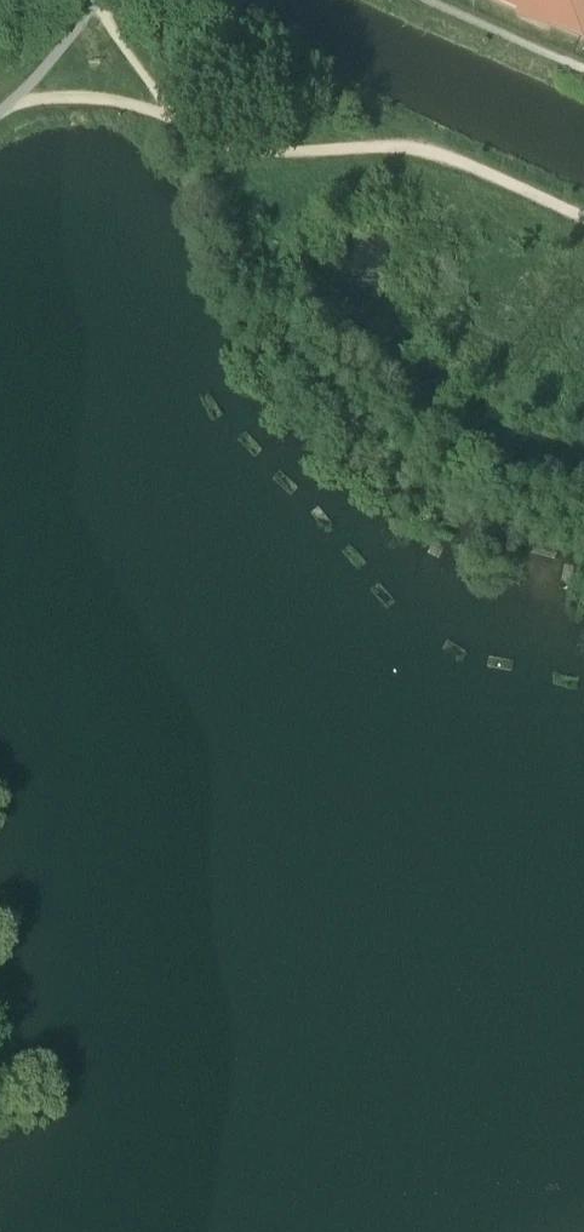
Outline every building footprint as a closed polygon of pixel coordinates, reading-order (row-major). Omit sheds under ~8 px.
[(526,11),(523,17),(547,28),(550,22),(583,36),(583,34),(583,0),(501,0),(526,11)]
